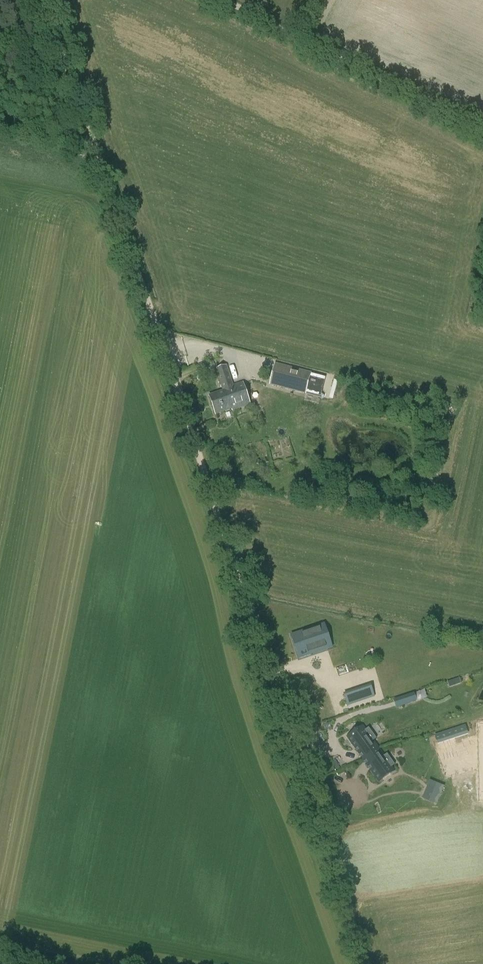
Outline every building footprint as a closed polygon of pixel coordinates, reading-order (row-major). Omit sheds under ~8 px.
[(207,362),(209,371),(216,369),(213,360),(207,362)] [(311,373),(276,364),(272,383),(306,392),(311,373)] [(216,370),(223,392),(210,396),(216,415),(232,409),(233,411),(250,405),(243,383),(233,386),(227,366),(216,370)] [(298,654),(326,644),(319,625),(299,632),(300,634),(292,637),(298,654)] [(417,643),(425,645),(427,633),(418,631),(417,643)] [(341,676),(351,674),(349,663),(339,666),(341,676)] [(358,689),(361,700),(374,696),(370,685),(358,689)] [(393,700),(396,709),(417,702),(414,693),(393,700)] [(348,737),(364,759),(378,749),(373,741),(377,739),(369,728),(365,730),(363,727),(348,737)] [(378,749),(364,759),(379,782),(394,771),(391,768),(395,765),(387,754),(384,756),(378,749)] [(429,801),(433,792),(426,789),(422,799),(429,801)]
